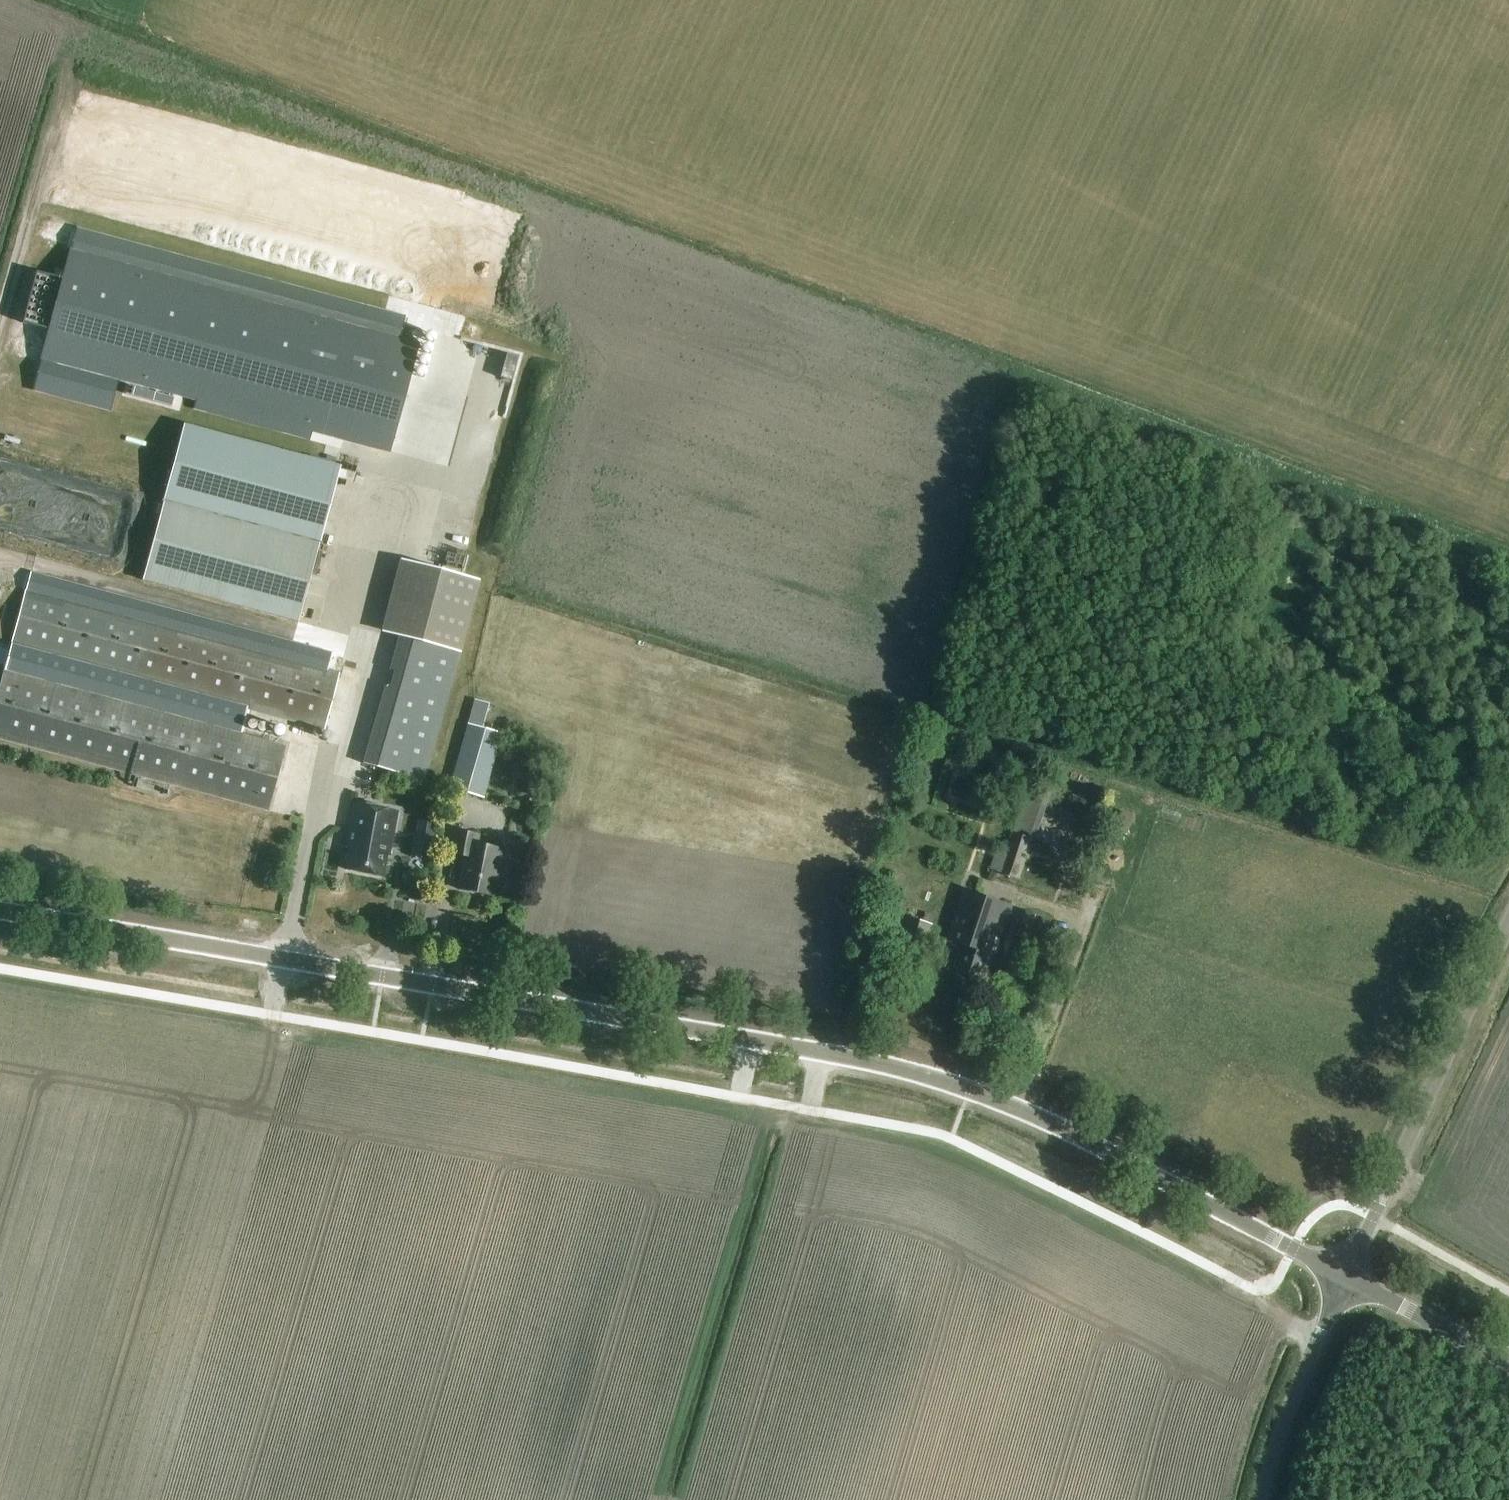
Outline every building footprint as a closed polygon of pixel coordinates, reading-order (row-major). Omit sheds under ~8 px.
[(30,309),(29,312),(402,448),(419,384),(47,248),(30,309)] [(310,442),(312,433),(195,401),(192,410),(309,441),(310,442)] [(184,425),(164,503),(289,536),(320,544),(340,467),(184,425)] [(164,503),(155,536),(143,581),(299,622),(320,544),(289,536),(164,503)] [(341,674),(28,589),(14,643),(326,727),(341,674)] [(385,687),(363,764),(425,782),(459,655),(399,638),(389,672),(393,674),(390,688),(385,687)] [(286,746),(6,669),(0,692),(0,736),(268,810),(286,746)] [(502,734),(482,729),(489,704),(475,700),(449,788),(484,798),(502,734)] [(138,795),(137,803),(160,808),(162,800),(138,795)] [(398,812),(355,804),(346,847),(350,848),(346,869),(382,876),(387,854),(390,854),(398,812)] [(418,821),(413,849),(433,852),(438,824),(418,821)] [(481,836),(453,830),(448,852),(463,856),(456,888),(492,896),(503,850),(479,845),(481,836)] [(1033,839),(1016,834),(1002,874),(1019,880),(1033,839)] [(1013,906),(966,891),(950,941),(964,945),(955,971),(988,982),(1013,906)] [(909,917),(900,946),(925,954),(935,925),(909,917)]
